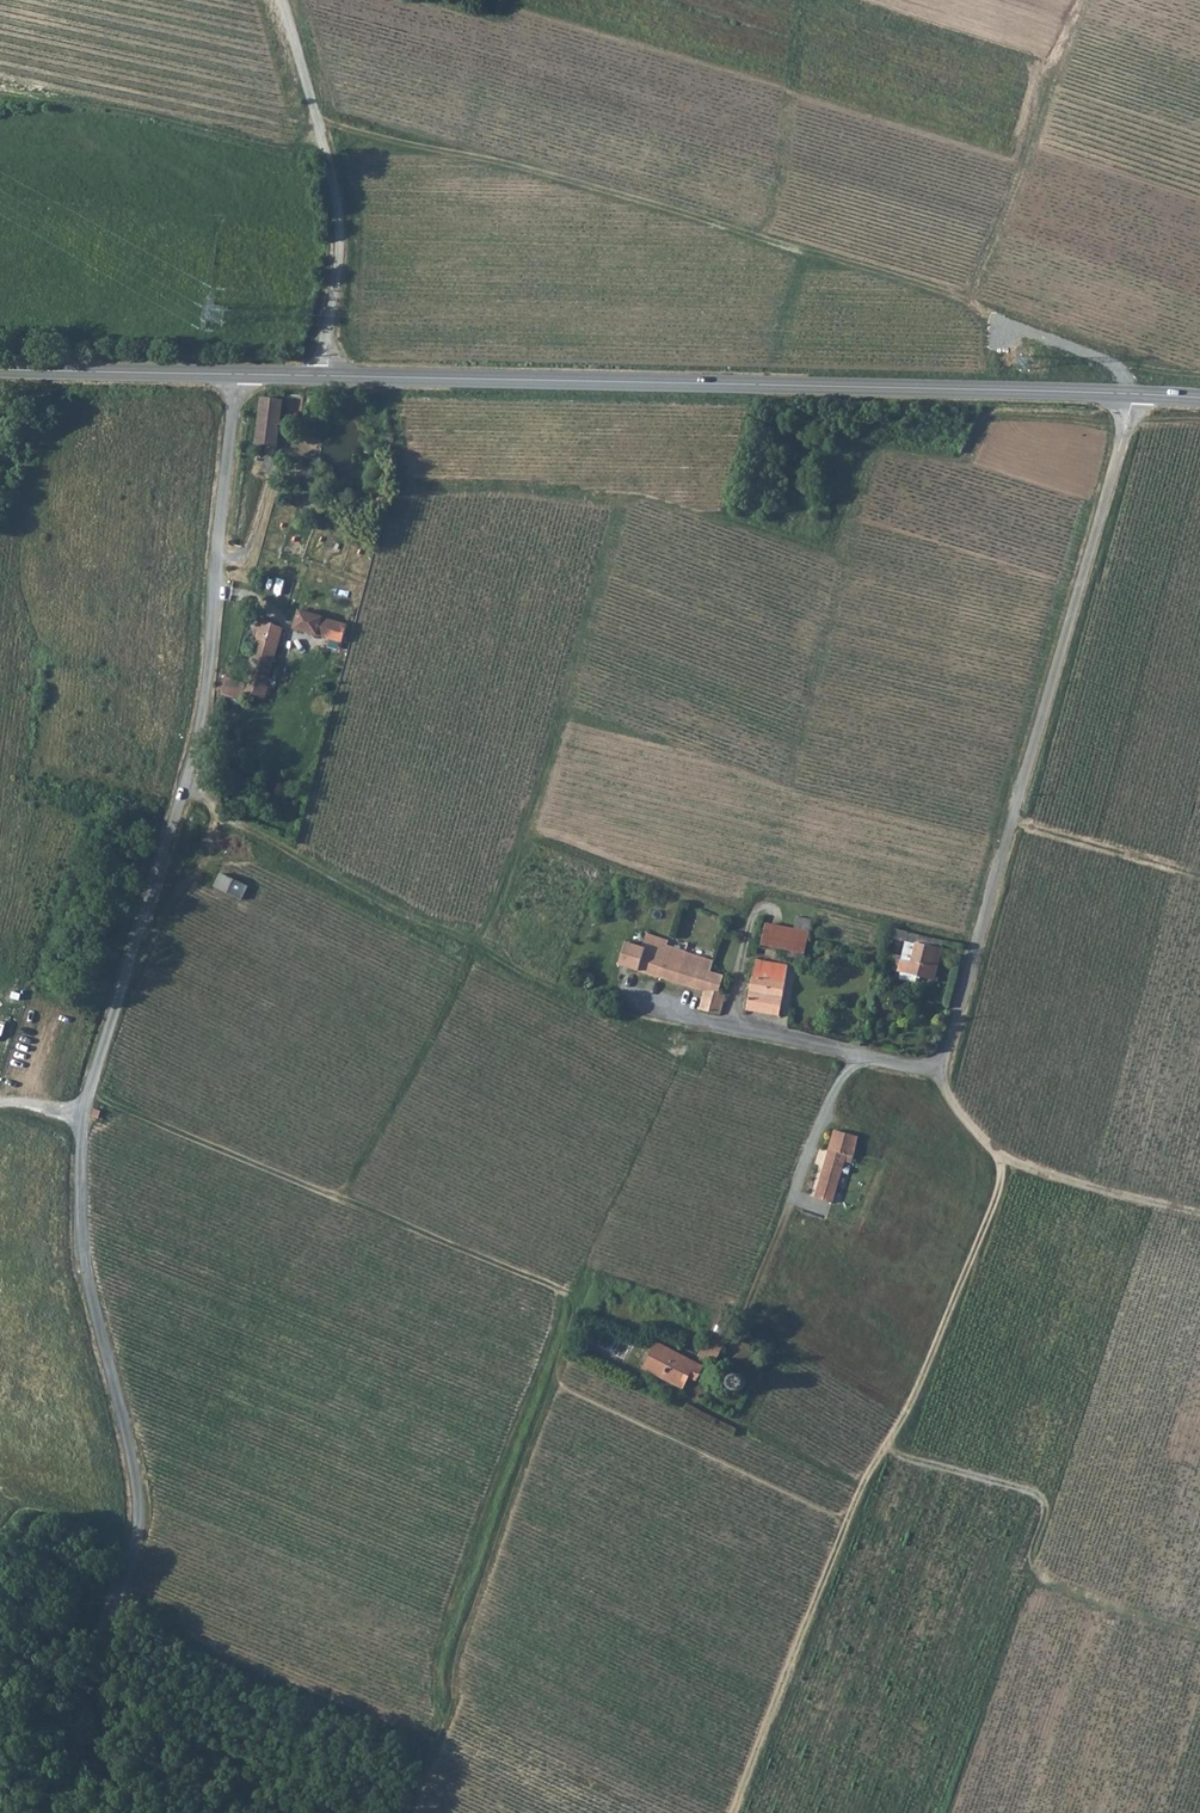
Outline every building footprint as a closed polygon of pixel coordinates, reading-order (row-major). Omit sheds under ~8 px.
[(260,398),(255,444),(276,447),(283,401),(260,398)] [(299,609),(293,629),(342,643),(347,625),(323,618),(323,617),(299,609)] [(226,677),(221,693),(241,701),(244,692),(265,698),(269,687),(267,686),(284,629),(258,618),(251,630),(258,633),(244,684),(226,677)] [(220,873),(214,887),(242,901),(248,887),(220,873)] [(784,962),(802,965),(811,919),(797,916),(794,928),(766,923),(761,946),(786,950),(784,962)] [(905,941),(897,971),(935,981),(943,949),(942,949),(944,941),(893,929),(890,938),(899,940),(905,941)] [(619,966),(676,984),(685,951),(668,946),(668,941),(647,933),(644,947),(627,942),(619,966)] [(890,938),(887,951),(896,954),(899,940),(890,938)] [(685,951),(676,984),(703,992),(699,1009),(704,1011),(711,972),(713,961),(685,951)] [(756,960),(747,1010),(779,1016),(788,965),(756,960)] [(711,972),(704,1011),(720,1014),(726,995),(719,993),(724,976),(711,972)] [(877,993),(875,1000),(881,1002),(883,995),(877,993)] [(903,993),(900,1005),(911,1008),(915,997),(903,993)] [(833,1130),(813,1198),(833,1203),(845,1162),(851,1164),(858,1137),(833,1130)] [(642,1369),(683,1390),(689,1378),(696,1382),(704,1367),(657,1342),(642,1369)] [(730,1387),(730,1388),(732,1390),(733,1391),(735,1391),(737,1392),(739,1392),(741,1391),(742,1390),(744,1389),(745,1388),(746,1386),(746,1384),(746,1382),(746,1380),(745,1378),(744,1377),(742,1375),(740,1375),(738,1374),(736,1374),(734,1375),(732,1376),(731,1377),(730,1379),(729,1381),(729,1383),(729,1385),(730,1387)]
